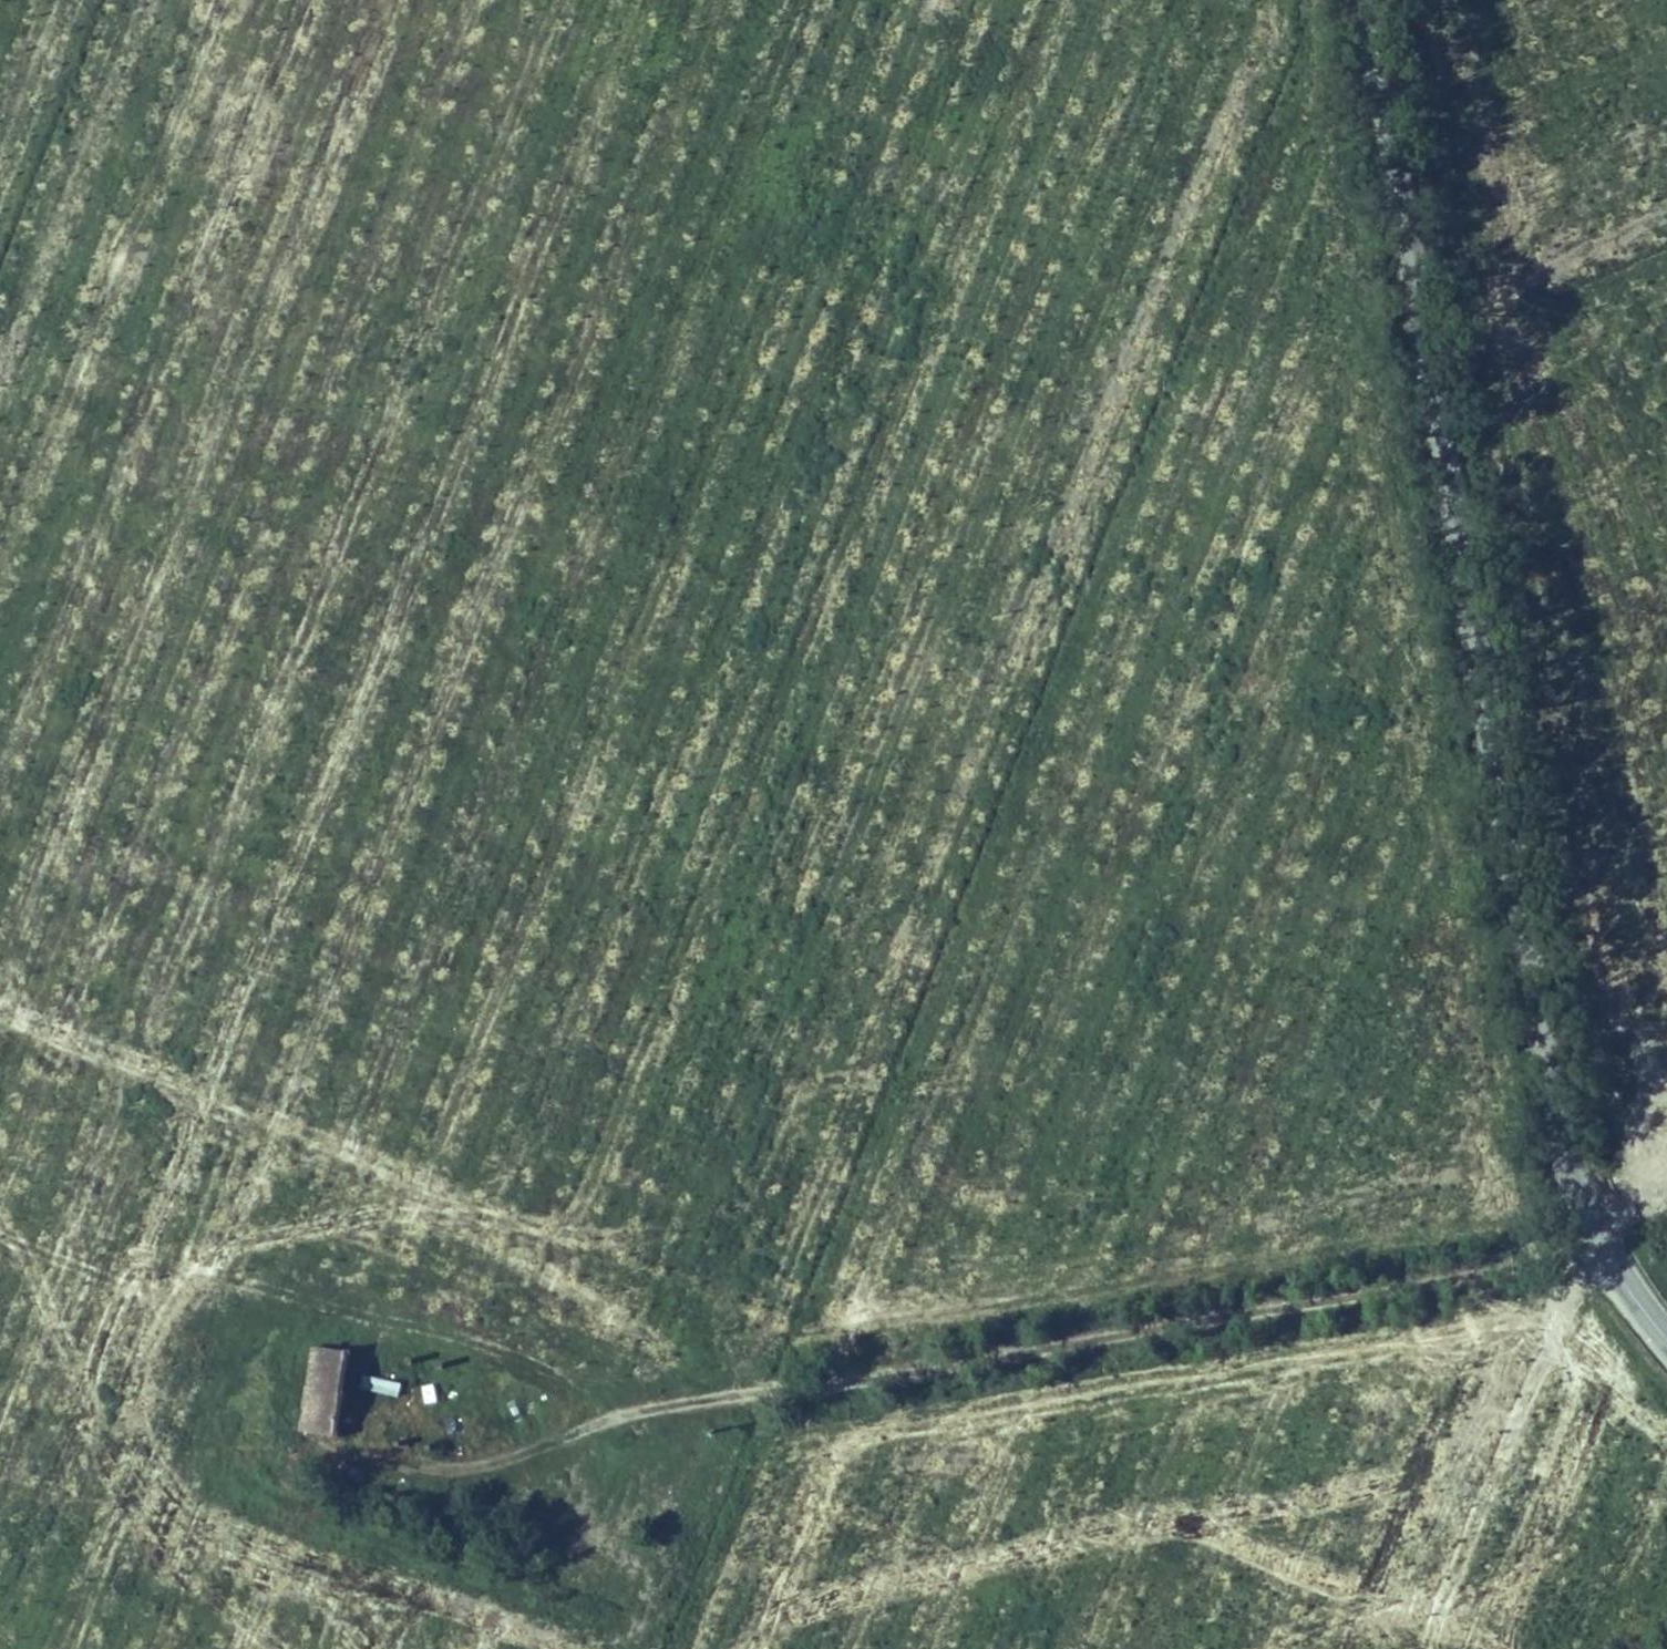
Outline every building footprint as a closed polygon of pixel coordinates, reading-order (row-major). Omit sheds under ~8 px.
[(314,1350),(303,1427),(337,1432),(348,1355),(314,1350)] [(364,1373),(360,1387),(398,1398),(402,1383),(364,1373)]
